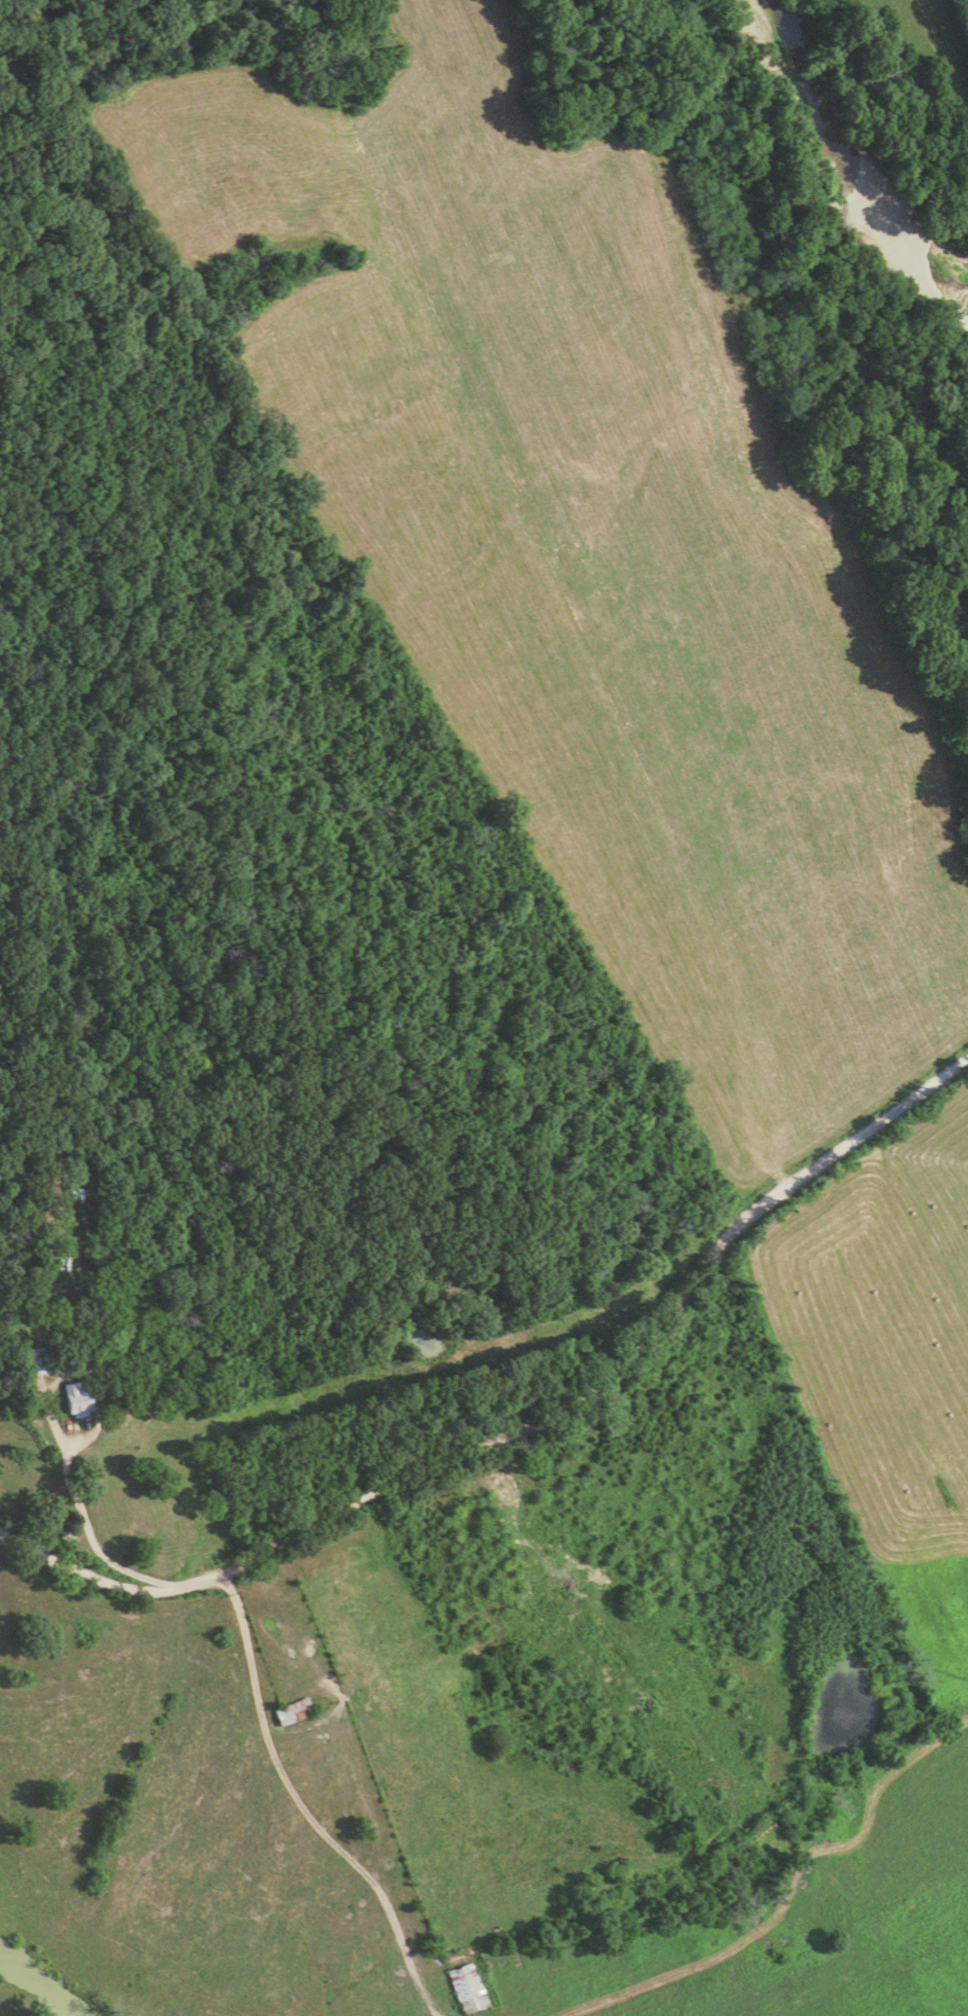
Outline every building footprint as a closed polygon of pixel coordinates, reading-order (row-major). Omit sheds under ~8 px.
[(78,1381),(59,1386),(68,1419),(86,1414),(78,1381)] [(279,1728),(312,1716),(305,1698),(272,1711),(279,1728)] [(448,1972),(463,2015),(489,2006),(474,1963),(448,1972)]
